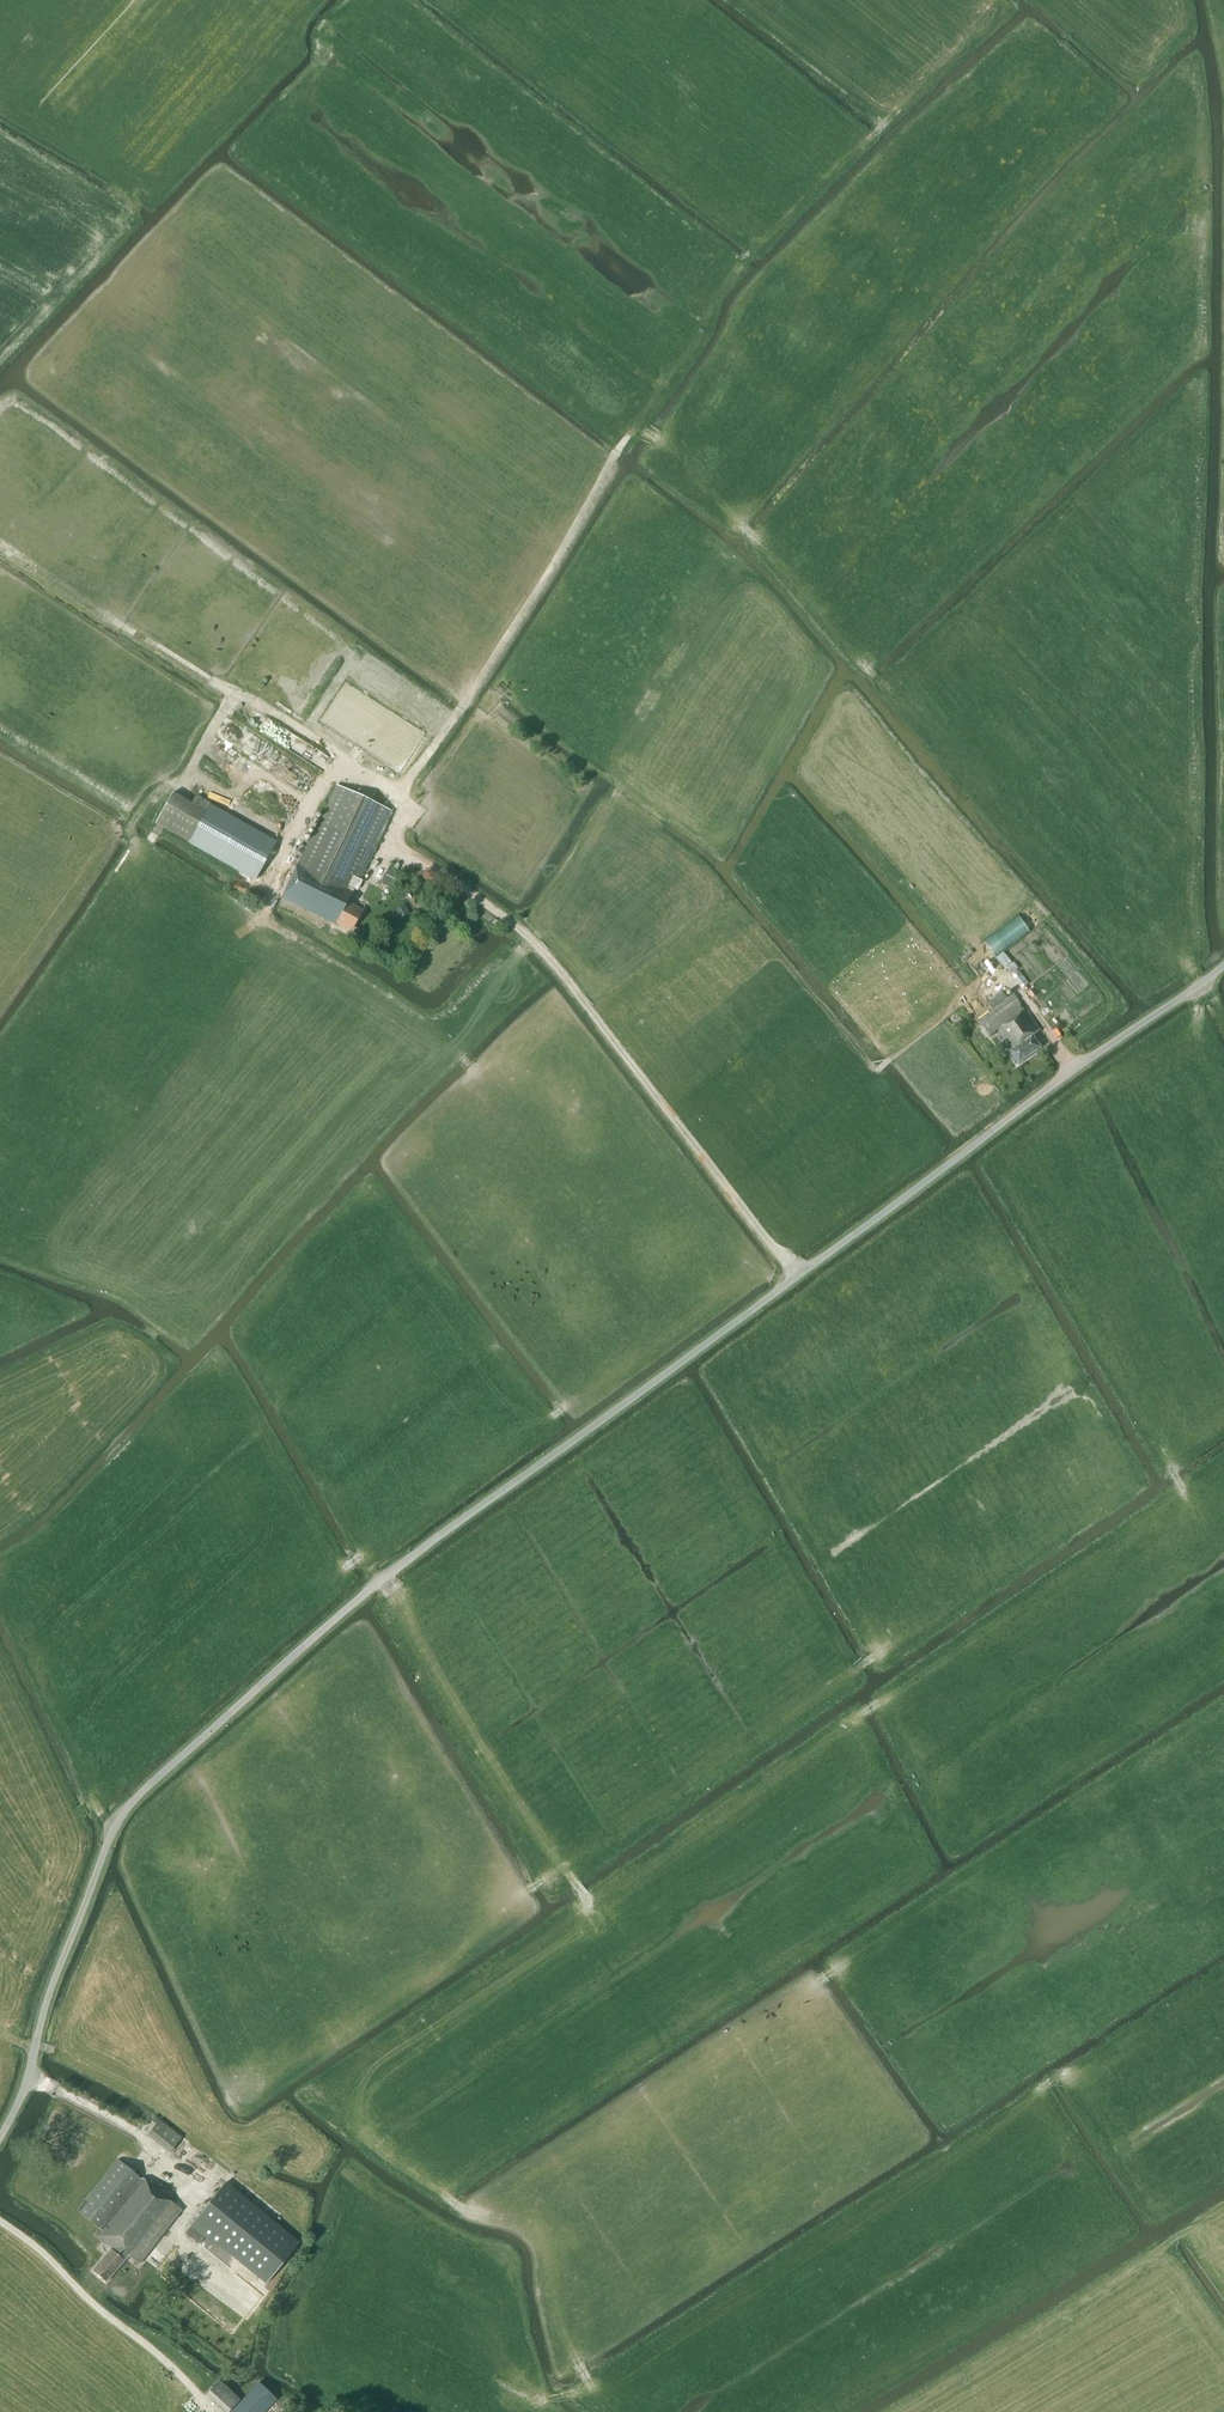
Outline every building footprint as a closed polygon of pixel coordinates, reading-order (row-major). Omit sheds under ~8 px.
[(286,737),(290,731),(259,710),(251,722),(290,747),(293,742),(286,737)] [(336,784),(299,861),(298,861),(281,897),(335,924),(336,923),(347,928),(348,924),(354,927),(363,910),(347,902),(354,888),(356,889),(361,879),(358,877),(390,810),(336,784)] [(155,822),(255,879),(276,842),(208,804),(204,811),(172,792),(155,822)] [(395,888),(402,874),(388,867),(381,881),(395,888)] [(398,908),(402,917),(410,913),(405,904),(398,908)] [(998,955),(1032,929),(1021,914),(987,941),(998,955)] [(1019,970),(1013,976),(1023,988),(1029,983),(1019,970)] [(1038,993),(1034,988),(1028,993),(1031,998),(1038,993)] [(1010,1052),(1018,1063),(1040,1047),(1032,1035),(1040,1030),(1014,994),(979,1019),(991,1035),(999,1029),(1006,1039),(998,1045),(1002,1051),(1012,1044),(1015,1048),(1010,1052)] [(159,2117),(148,2134),(171,2150),(183,2134),(159,2117)] [(128,2254),(138,2263),(173,2221),(182,2209),(143,2177),(142,2178),(118,2159),(78,2210),(100,2228),(95,2235),(111,2249),(92,2270),(106,2282),(128,2254)] [(299,2242),(225,2182),(185,2232),(198,2242),(203,2236),(218,2249),(219,2247),(265,2284),(299,2242)] [(157,2265),(167,2253),(156,2245),(147,2257),(157,2265)] [(276,2397),(259,2382),(231,2411),(264,2411),(277,2398),(276,2397)]
